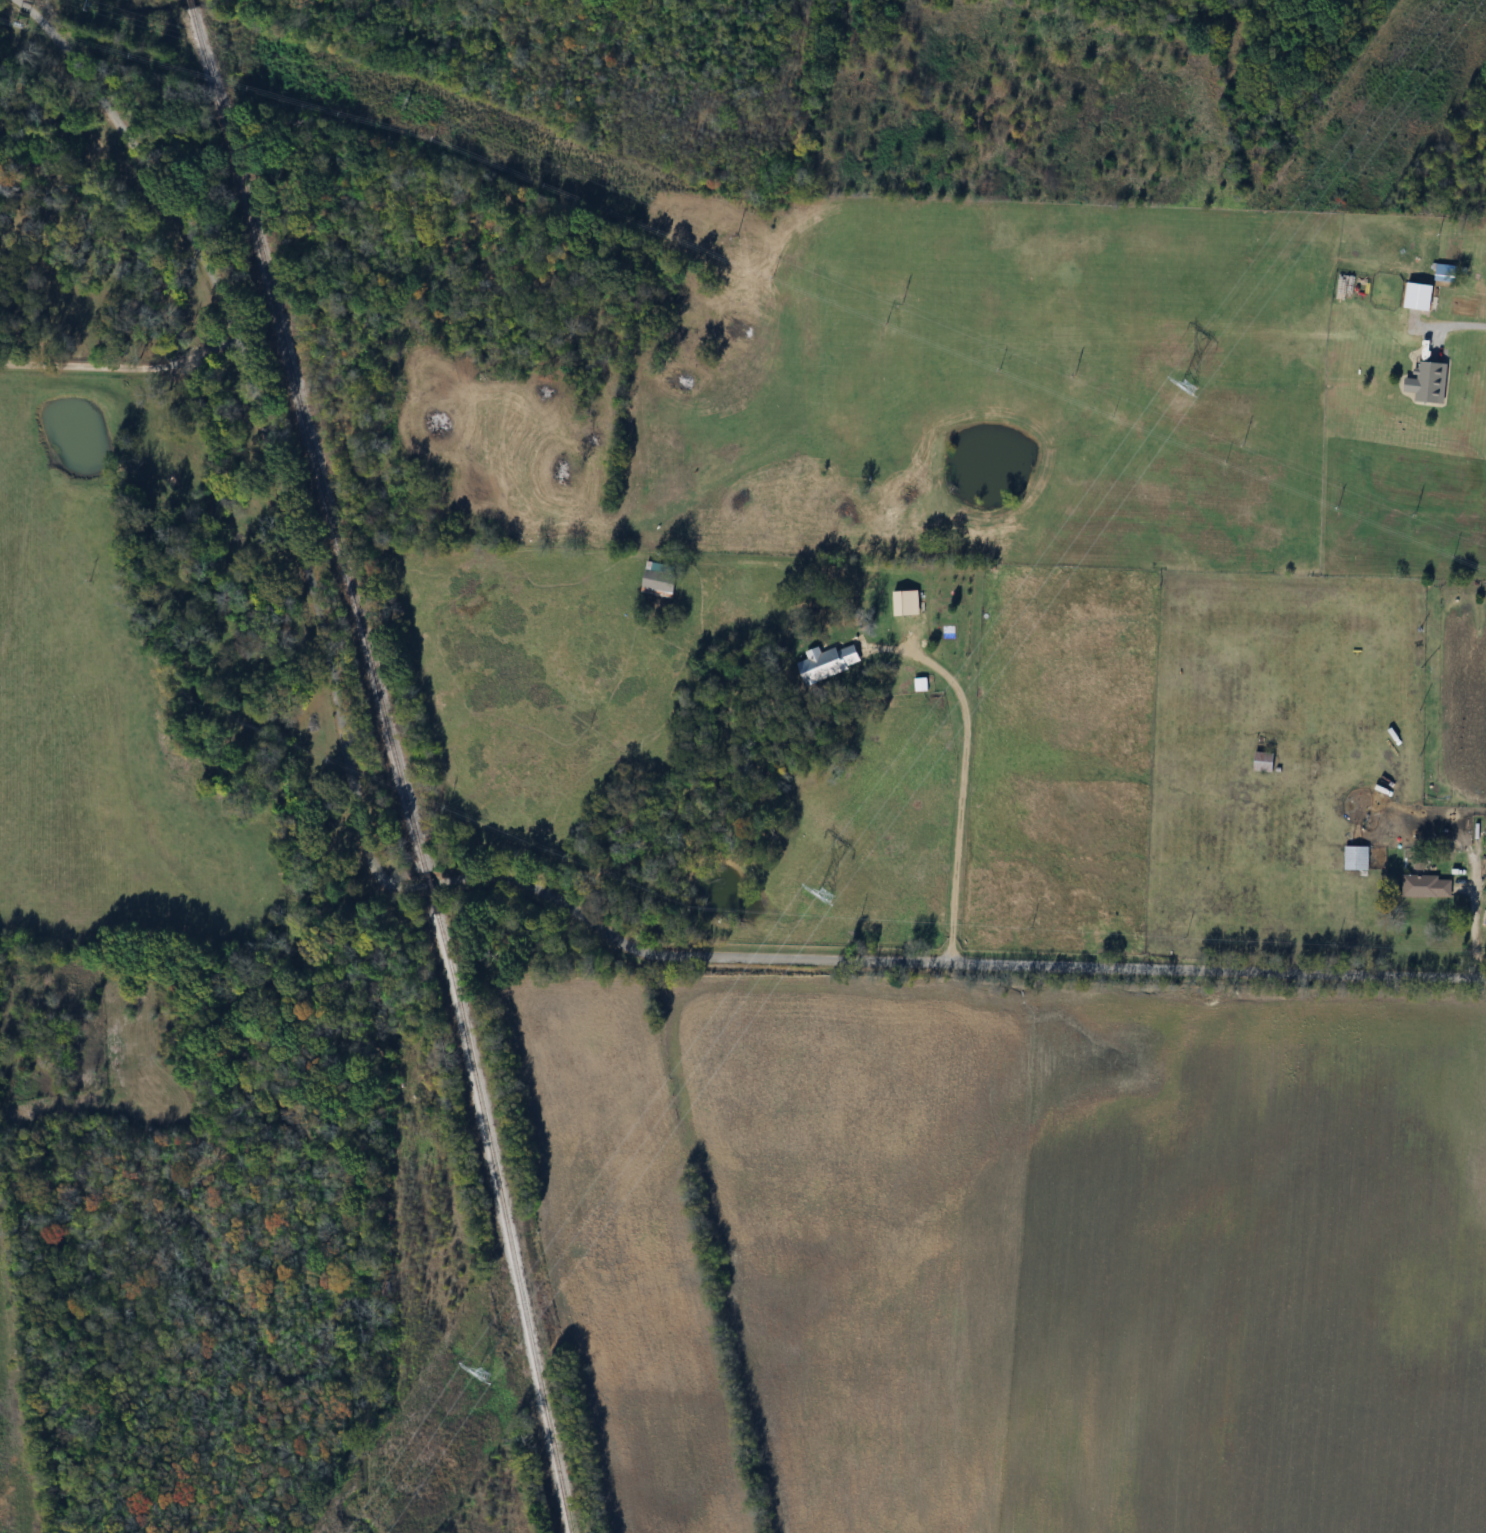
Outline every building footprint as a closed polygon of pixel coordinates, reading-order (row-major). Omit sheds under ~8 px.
[(1448,363),(1420,360),(1416,401),(1444,404),(1448,363)] [(801,681),(842,673),(838,649),(797,656),(801,681)] [(1274,752),(1255,751),(1254,771),(1273,772),(1274,752)] [(1345,870),(1368,870),(1368,846),(1345,846),(1345,870)] [(1401,876),(1401,897),(1451,897),(1451,876),(1401,876)]
